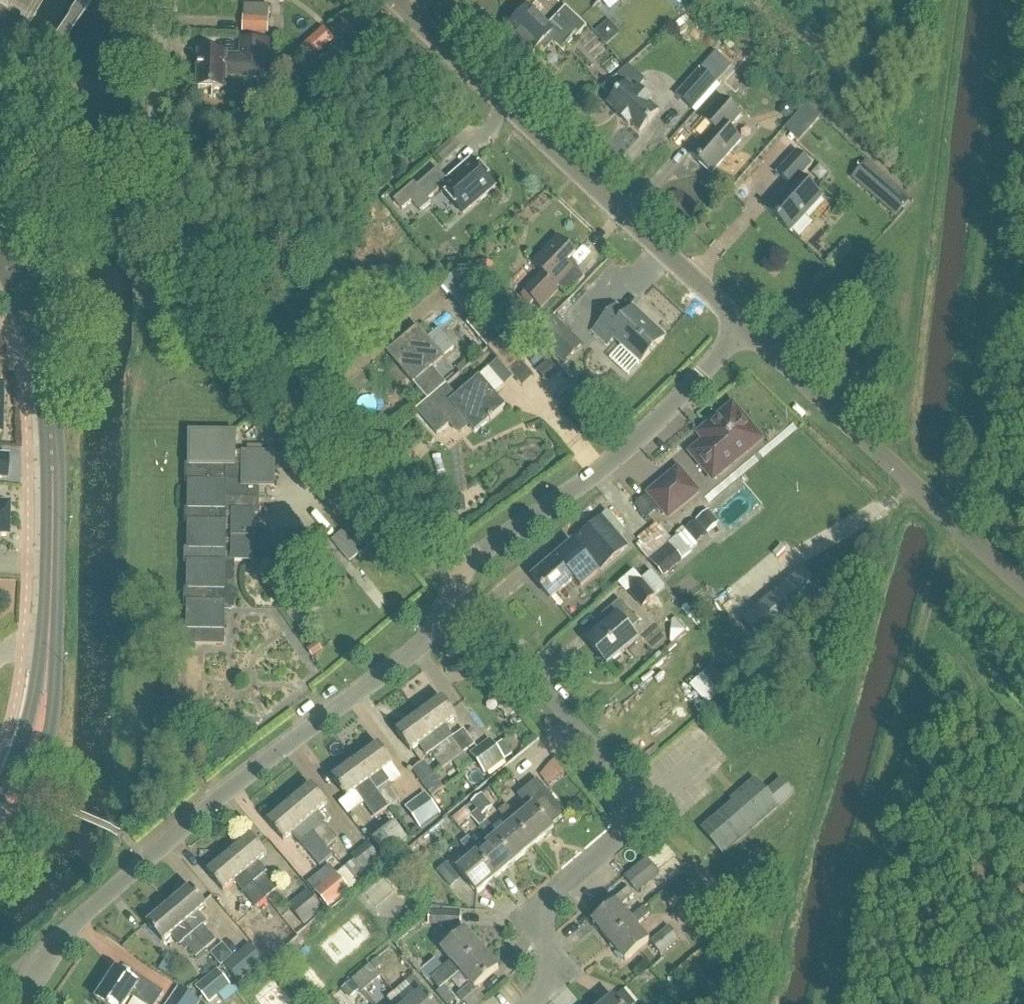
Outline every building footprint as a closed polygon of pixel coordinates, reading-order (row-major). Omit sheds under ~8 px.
[(528,9),(508,31),(517,40),(514,43),(529,56),(532,53),(534,55),(536,53),(541,58),(553,45),(563,54),(580,36),(587,28),(566,8),(559,16),(548,28),(528,9)] [(243,34),(268,35),(269,19),(244,18),(243,34)] [(324,31),(301,51),(311,62),(334,43),(324,31)] [(199,56),(198,90),(226,91),(227,79),(263,80),(263,66),(272,66),(273,43),(241,42),(241,57),(199,56)] [(677,98),(693,112),(716,86),(700,71),(677,98)] [(629,128),(631,127),(640,135),(659,113),(650,105),(652,102),(639,90),(636,93),(627,85),(608,106),(617,114),(616,116),(629,128)] [(722,100),(703,121),(713,130),(690,156),(712,175),(741,142),(728,131),(741,117),(722,100)] [(806,106),(785,130),(799,141),(819,117),(806,106)] [(797,154),(778,175),(789,186),(766,211),(791,234),(822,199),(801,179),(812,167),(797,154)] [(414,185),(394,202),(402,212),(412,204),(421,214),(431,204),(429,201),(441,190),(463,216),(496,188),(473,161),(448,183),(438,171),(417,188),(414,185)] [(867,165),(854,180),(862,188),(867,192),(874,185),(903,210),(909,202),(867,165)] [(524,293),(541,310),(559,291),(567,298),(585,280),(569,264),(576,256),(558,239),(532,265),(542,274),(524,293)] [(476,264),(474,284),(492,286),(494,265),(476,264)] [(607,346),(614,339),(641,364),(664,340),(633,310),(626,317),(616,308),(593,333),(607,346)] [(480,315),(467,326),(488,350),(500,339),(480,315)] [(553,319),(535,338),(564,366),(583,347),(553,319)] [(387,355),(428,402),(446,386),(432,370),(444,359),(418,329),(387,355)] [(430,339),(449,357),(458,347),(439,329),(430,339)] [(488,350),(508,374),(521,363),(500,339),(488,350)] [(536,371),(547,383),(559,373),(548,361),(536,371)] [(416,412),(437,437),(460,416),(475,434),(505,408),(480,378),(456,398),(446,386),(428,402),(416,412)] [(691,455),(713,481),(737,462),(731,455),(755,434),(733,407),(707,429),(713,436),(691,455)] [(616,413),(607,420),(614,429),(623,421),(616,413)] [(185,646),(224,646),(224,633),(224,610),(233,610),(232,563),(251,563),(250,515),(259,515),(259,489),(274,489),(274,454),(235,454),(235,434),(189,434),(189,466),(186,467),(186,485),(189,485),(189,511),(186,511),(186,525),(189,525),(189,551),(186,551),(186,566),(188,566),(188,591),(185,591),(185,606),(188,606),(188,631),(185,631),(185,646)] [(649,496),(669,519),(698,494),(678,472),(649,496)] [(7,538),(8,506),(0,506),(0,538),(7,538)] [(709,511),(696,522),(707,536),(720,525),(709,511)] [(577,543),(601,572),(628,549),(603,520),(577,543)] [(707,536),(696,522),(686,531),(697,544),(707,536)] [(636,547),(648,562),(672,542),(660,527),(636,547)] [(672,542),(648,562),(663,579),(700,548),(685,531),(672,542)] [(341,554),(350,564),(361,555),(343,534),(343,533),(332,542),(341,554)] [(573,545),(533,580),(550,600),(574,580),(581,588),(598,574),(573,545)] [(803,571),(741,623),(762,647),(823,596),(803,571)] [(629,595),(643,610),(656,599),(642,583),(629,595)] [(609,626),(588,644),(607,667),(637,641),(629,632),(639,624),(620,602),(602,617),(609,626)] [(317,646),(311,650),(317,658),(323,654),(317,646)] [(708,705),(729,686),(712,666),(690,684),(708,705)] [(441,746),(453,764),(456,762),(463,772),(472,766),(445,729),(457,720),(443,700),(420,717),(434,737),(433,737),(440,747),(441,746)] [(397,701),(381,706),(387,724),(403,719),(397,701)] [(440,747),(433,737),(434,737),(420,717),(397,734),(411,753),(419,747),(427,758),(430,755),(442,772),(453,764),(441,746),(440,747)] [(472,758),(485,776),(505,762),(492,744),(472,758)] [(379,747),(356,763),(390,810),(401,802),(389,785),(390,784),(383,774),(393,766),(379,747)] [(356,794),(375,820),(390,810),(356,763),(333,780),(347,800),(356,794)] [(413,772),(433,800),(445,792),(424,764),(413,772)] [(529,812),(517,821),(515,823),(535,848),(554,831),(552,828),(566,816),(537,782),(517,798),(529,812)] [(702,831),(723,856),(793,796),(782,782),(766,795),(755,782),(738,796),(731,801),(734,804),(702,831)] [(290,806),(327,850),(338,842),(326,828),(329,825),(319,814),(327,806),(312,788),(290,806)] [(493,808),(482,796),(472,804),(482,817),(493,808)] [(407,812),(421,830),(440,815),(427,797),(407,812)] [(304,844),(317,859),(327,850),(290,806),(268,824),(284,843),(292,836),(301,847),(304,844)] [(496,839),(516,864),(535,848),(515,823),(517,821),(506,808),(499,814),(510,827),(498,837),(496,839)] [(452,821),(459,829),(472,817),(466,809),(452,821)] [(477,855),(497,880),(516,864),(496,839),(498,837),(487,824),(486,824),(483,820),(481,819),(475,824),(491,843),(479,853),(477,855)] [(406,843),(391,824),(371,840),(386,859),(406,843)] [(230,857),(267,900),(277,892),(256,867),(267,857),(252,838),(230,857)] [(457,872),(477,896),(497,880),(477,855),(479,853),(468,840),(461,846),(472,859),(457,872)] [(343,867),(358,885),(383,865),(367,846),(343,867)] [(221,910),(237,930),(250,920),(247,917),(256,910),(267,900),(230,857),(208,875),(224,894),(235,884),(244,896),(235,903),(233,900),(221,910)] [(625,879),(638,895),(660,876),(647,860),(625,879)] [(454,888),(463,880),(450,865),(441,872),(454,888)] [(668,894),(680,901),(689,888),(677,880),(668,894)] [(169,907),(208,953),(218,945),(205,930),(209,927),(198,915),(207,908),(191,889),(169,907)] [(593,924),(609,943),(633,923),(631,920),(621,908),(634,897),(628,890),(614,902),(616,904),(593,924)] [(323,911),(307,891),(289,906),(304,926),(323,911)] [(190,953),(198,962),(208,953),(169,907),(148,926),(163,944),(171,938),(187,956),(190,953)] [(609,943),(625,962),(649,942),(637,927),(650,916),(644,909),(631,920),(633,923),(609,943)] [(428,927),(460,929),(460,916),(428,914),(428,927)] [(429,982),(439,994),(460,974),(458,971),(482,951),(466,932),(442,952),(455,967),(453,968),(450,964),(429,982)] [(655,945),(662,954),(679,940),(672,933),(655,945)] [(224,963),(237,979),(262,958),(249,942),(224,963)] [(460,974),(471,986),(457,997),(463,1003),(464,1003),(477,992),(475,990),(499,971),(482,951),(458,971),(460,974)] [(371,966),(352,982),(363,995),(382,979),(371,966)] [(101,1003),(128,1003),(131,999),(139,1003),(158,1003),(164,995),(139,978),(135,984),(116,971),(96,1001),(101,1003)] [(206,1003),(211,1003),(218,998),(223,1003),(226,1003),(237,995),(217,971),(194,989),(206,1003)] [(423,994),(426,992),(414,978),(406,984),(418,998),(410,1003),(431,1003),(423,994)] [(352,984),(342,992),(350,1001),(360,993),(352,984)] [(199,1003),(177,989),(168,1003),(198,1003),(199,1003)] [(464,1003),(481,1003),(485,1001),(477,992),(464,1003)] [(394,994),(387,1000),(391,1003),(403,1003),(394,994)]
